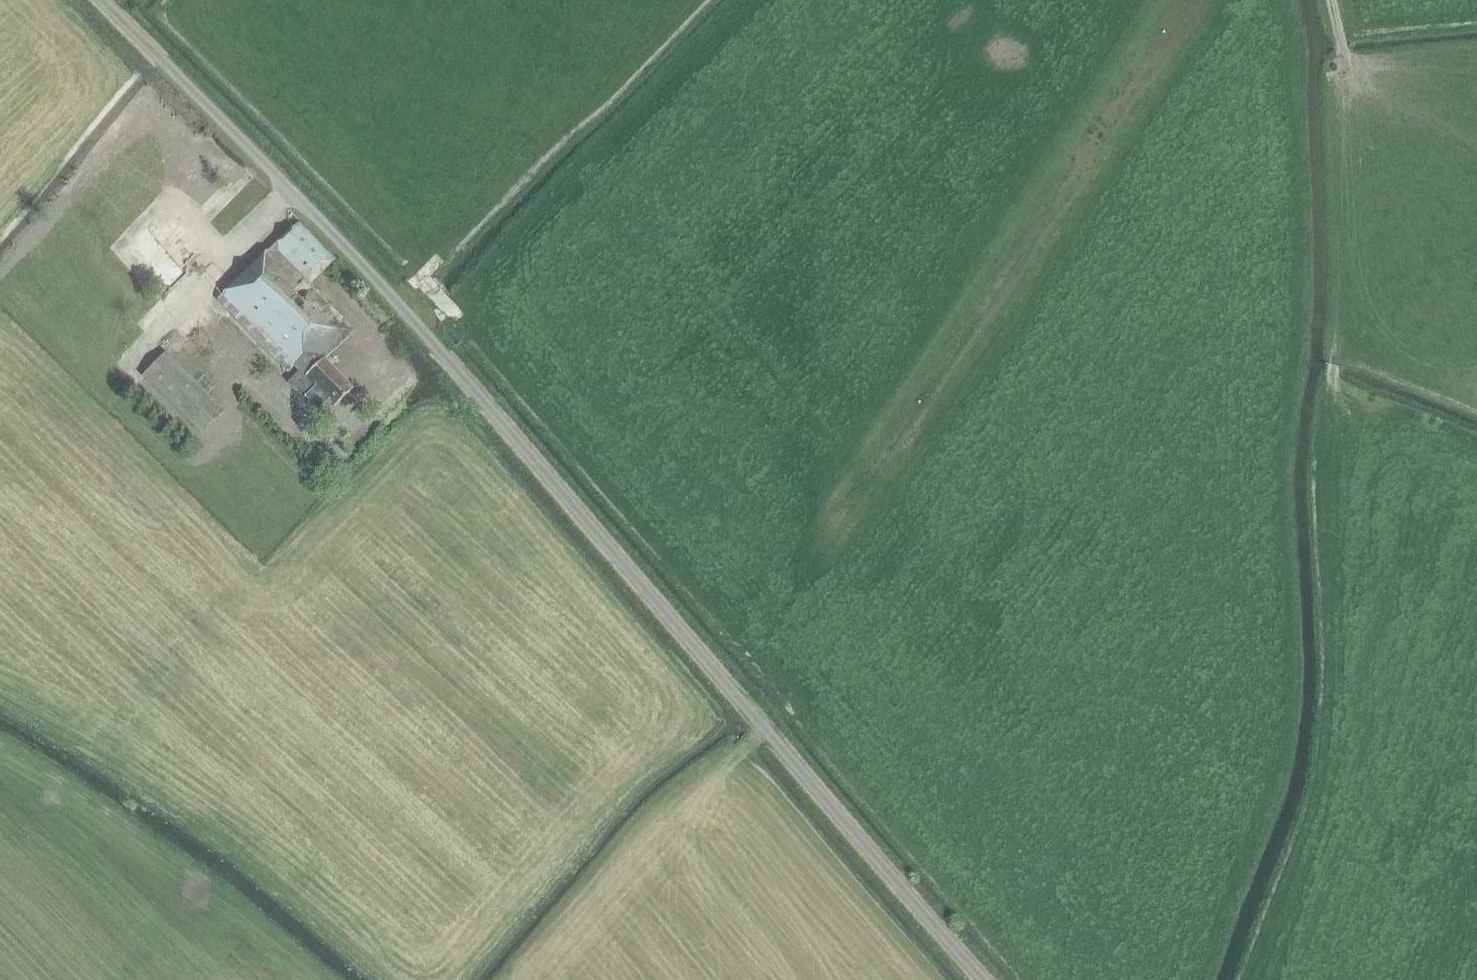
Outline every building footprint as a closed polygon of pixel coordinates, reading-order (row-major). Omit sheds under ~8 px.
[(334,259),(299,222),(218,301),(287,371),(293,365),(299,370),(286,382),(302,398),(304,397),(317,411),(327,401),(333,407),(352,389),(323,359),(353,330),(308,284),(334,259)] [(235,398),(176,340),(142,376),(131,387),(149,404),(160,394),(201,434),(235,398)]
